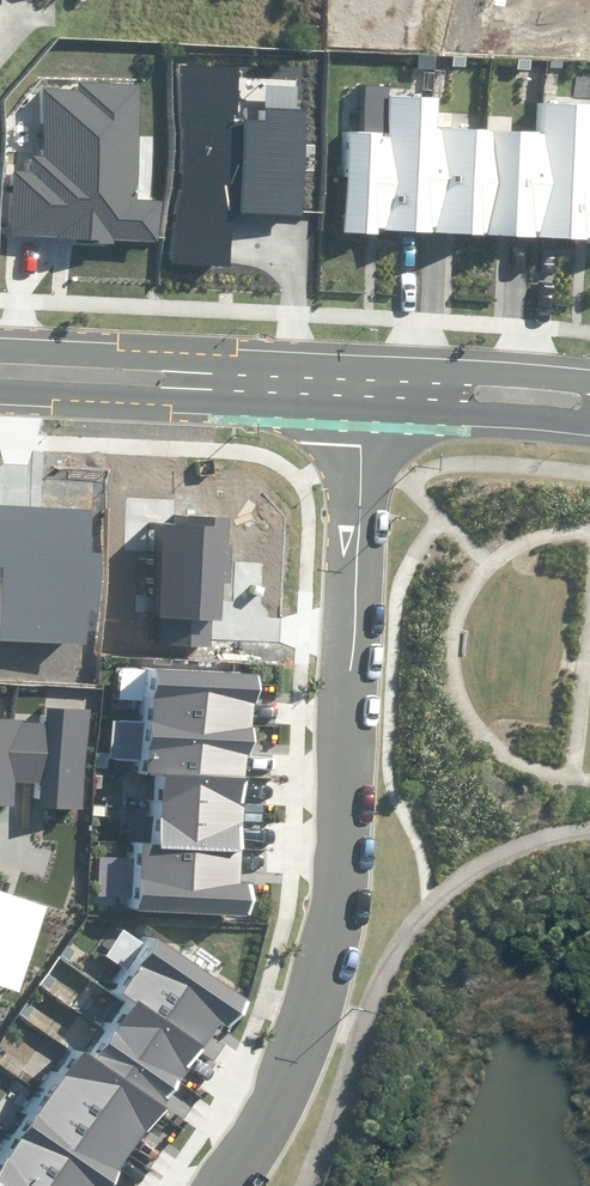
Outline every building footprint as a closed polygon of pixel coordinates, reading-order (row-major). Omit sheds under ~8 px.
[(232,60),(173,58),(165,259),(220,261),(222,206),(291,209),(294,114),(230,112),(232,60)] [(126,192),(131,79),(73,76),(73,82),(39,81),(36,148),(26,148),(25,166),(6,165),(3,230),(151,236),(153,193),(126,192)] [(344,129),(338,226),(370,228),(370,222),(584,234),(586,240),(589,240),(589,137),(581,137),(583,101),(538,98),(536,129),(426,122),(428,93),(385,91),(382,131),(344,129)] [(1,641),(86,644),(87,632),(99,633),(102,553),(90,553),(92,510),(0,506),(0,568),(4,569),(1,641)] [(156,644),(211,647),(213,620),(223,621),(225,584),(232,584),(234,544),(227,544),(229,517),(174,515),(173,529),(162,529),(156,644)] [(242,658),(134,656),(132,770),(146,770),(145,837),(125,837),(124,905),(237,907),(242,658)] [(84,809),(90,709),(48,707),(47,721),(0,718),(0,805),(15,806),(17,780),(41,781),(39,807),(84,809)] [(20,993),(49,906),(0,890),(0,986),(20,993)] [(0,1124),(0,1185),(94,1185),(222,992),(134,935),(104,981),(118,990),(82,1045),(61,1031),(0,1124)]
